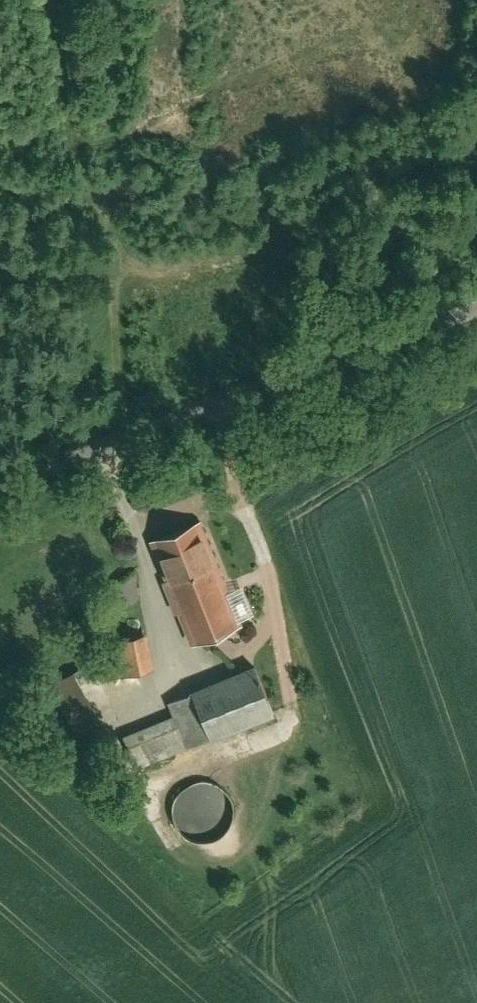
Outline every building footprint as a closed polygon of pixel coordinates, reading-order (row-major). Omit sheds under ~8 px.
[(243,619),(204,522),(158,540),(173,576),(167,579),(180,611),(186,609),(197,637),(225,626),(243,619)] [(159,668),(151,633),(125,638),(133,674),(159,668)] [(273,709),(255,664),(168,700),(174,715),(187,744),(273,709)] [(121,746),(78,670),(60,680),(47,687),(73,734),(90,763),(121,746)] [(187,744),(174,715),(124,736),(136,765),(187,744)] [(236,796),(228,787),(218,782),(205,781),(193,784),(184,792),(179,804),(178,815),(181,826),(190,836),(200,841),(212,842),(225,838),(233,830),(238,820),(239,807),(236,796)]
